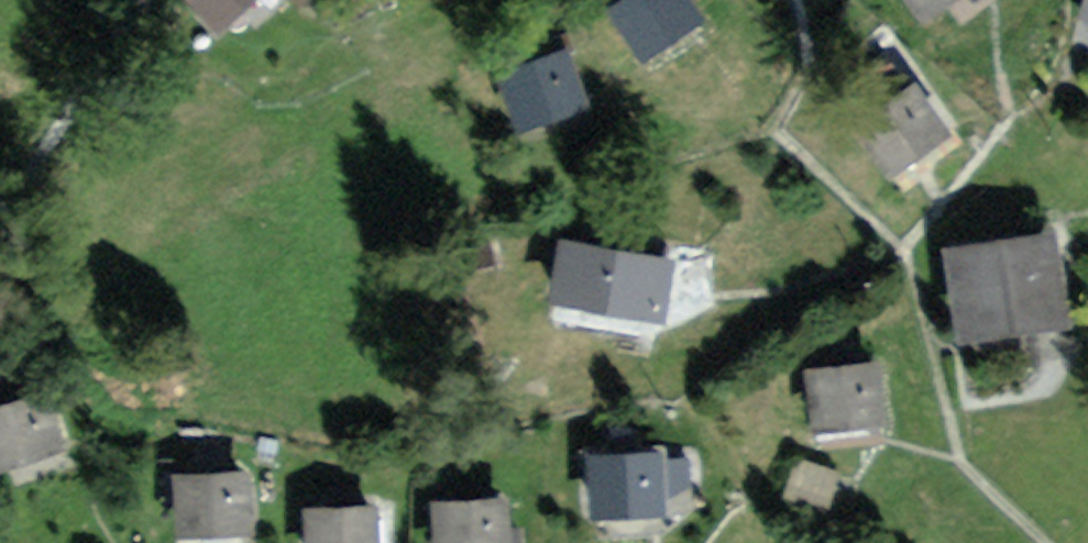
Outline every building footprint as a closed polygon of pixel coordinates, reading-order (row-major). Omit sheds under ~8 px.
[(217,34),(258,0),(188,0),(217,34)] [(615,4),(648,55),(700,23),(685,0),(622,0),(615,4)] [(924,13),(941,0),(914,0),(924,13)] [(565,54),(505,75),(522,125),(582,105),(565,54)] [(912,101),(877,123),(903,166),(938,145),(912,101)] [(671,259),(567,243),(559,297),(663,313),(671,259)] [(1049,247),(964,256),(971,330),(1057,321),(1049,247)] [(881,371),(813,375),(817,433),(884,429),(881,371)] [(0,408),(0,465),(65,443),(47,392),(0,408)] [(848,476),(802,460),(786,502),(832,519),(848,476)] [(661,462),(598,465),(600,508),(662,505),(661,462)] [(243,473),(181,476),(184,536),(246,533),(243,473)] [(430,500),(431,542),(519,542),(517,497),(430,500)] [(310,511),(311,542),(368,542),(367,509),(310,511)]
